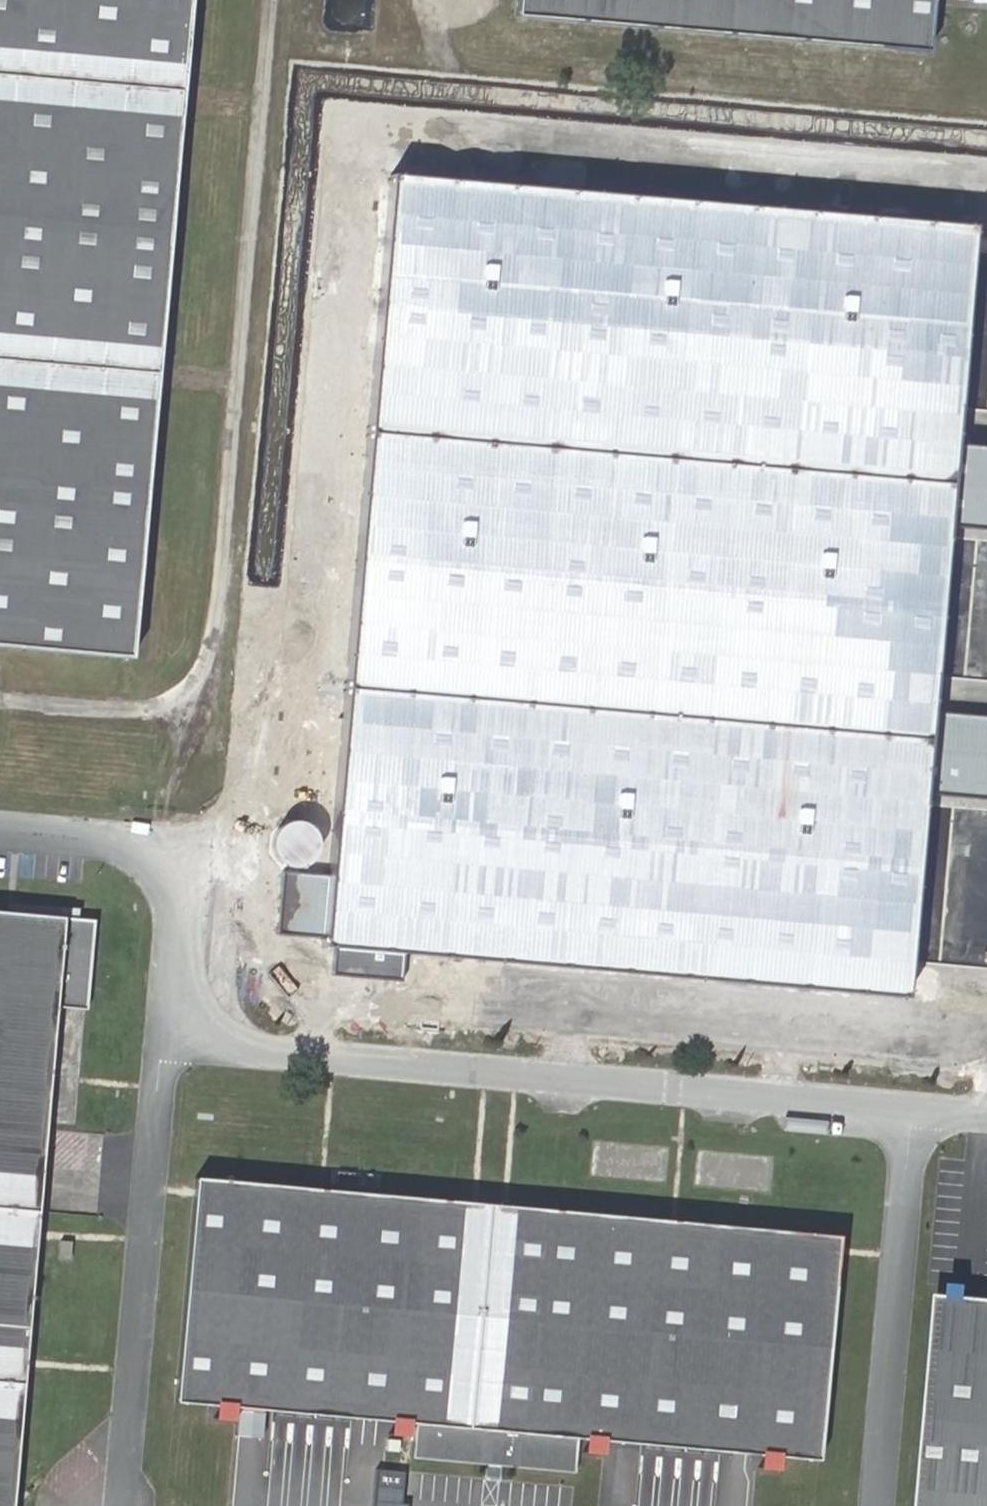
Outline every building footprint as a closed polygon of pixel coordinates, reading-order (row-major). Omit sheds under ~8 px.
[(178,0),(0,0),(0,193),(160,207),(178,0)] [(517,17),(934,54),(939,0),(519,0),(517,17)] [(393,180),(330,935),(899,982),(915,791),(986,797),(986,712),(928,707),(943,531),(986,535),(986,446),(956,444),(974,229),(393,180)] [(160,207),(0,193),(0,646),(119,657),(160,207)] [(0,901),(0,1505),(2,1505),(46,996),(54,905),(0,901)] [(77,999),(85,908),(54,905),(46,996),(77,999)] [(833,1234),(190,1173),(168,1396),(175,1397),(209,1400),(208,1413),(226,1415),(228,1402),(384,1416),(383,1429),(403,1430),(405,1419),(414,1420),(411,1454),(485,1462),(484,1475),(499,1475),(500,1463),(573,1469),(575,1449),(578,1446),(598,1448),(600,1435),(755,1450),(755,1463),(773,1464),(775,1453),(816,1456),(833,1234)] [(936,1298),(933,1324),(986,1328),(986,1303),(936,1298)] [(933,1324),(916,1505),(986,1505),(986,1328),(933,1324)]
